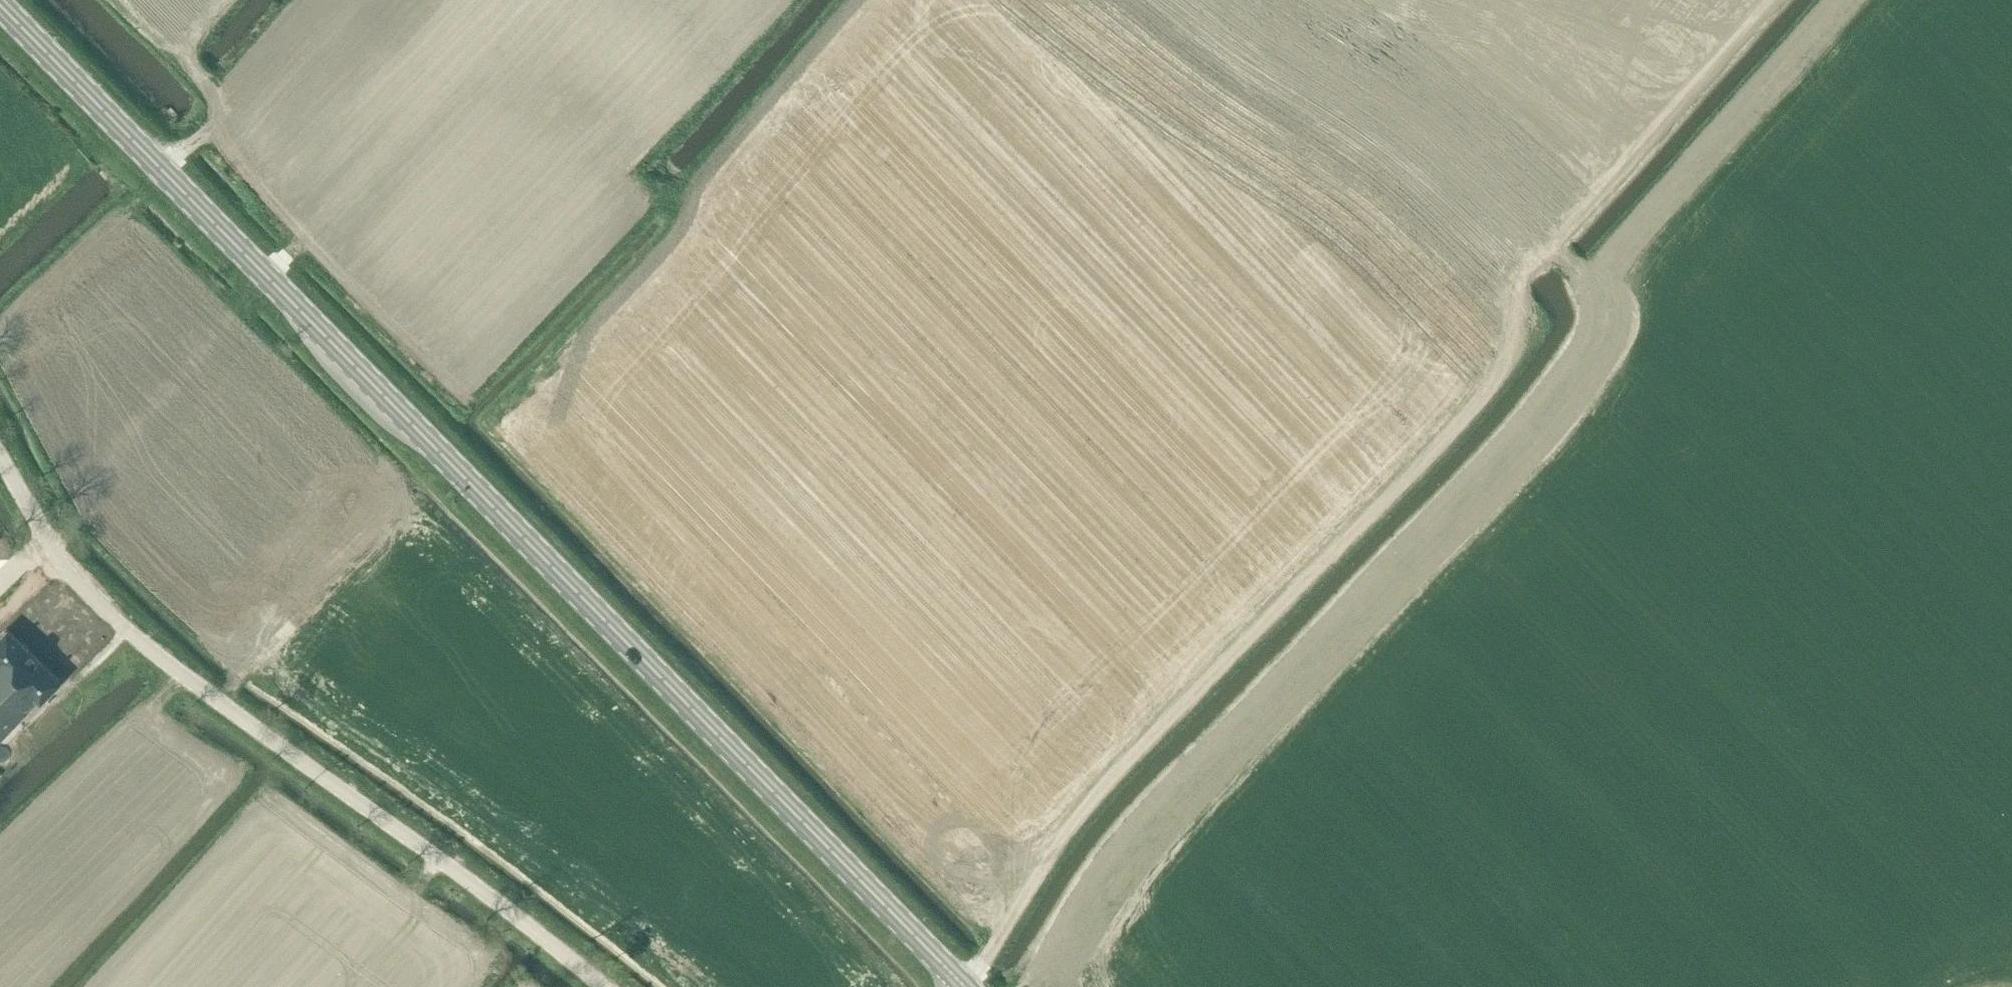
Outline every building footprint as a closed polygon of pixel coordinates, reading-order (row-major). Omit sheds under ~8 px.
[(26,708),(25,706),(39,691),(43,695),(58,679),(4,627),(0,631),(0,735),(26,708)]
